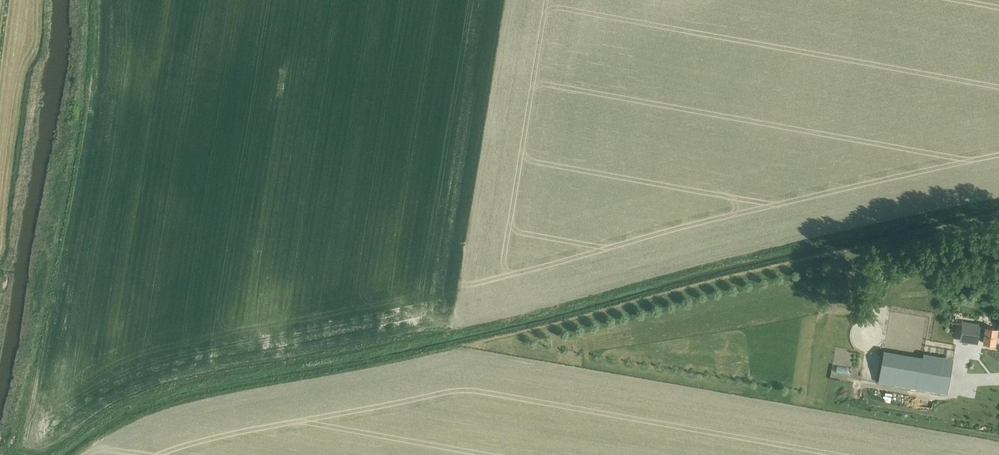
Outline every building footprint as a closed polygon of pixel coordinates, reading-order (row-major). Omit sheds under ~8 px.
[(959,339),(977,342),(978,336),(983,337),(983,343),(995,345),(996,337),(998,337),(998,329),(985,327),(985,328),(979,328),(980,326),(962,323),(959,339)] [(946,394),(952,362),(922,357),(883,350),(877,382),(916,389),(946,394)]
